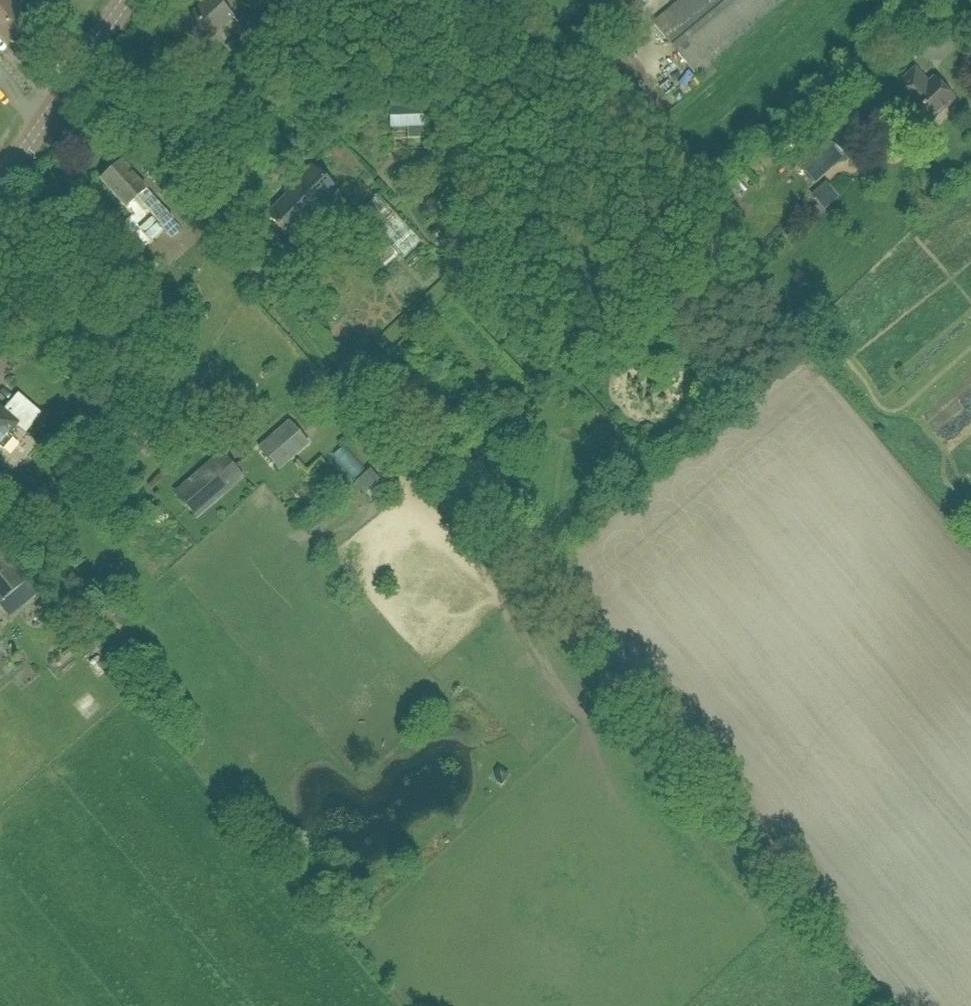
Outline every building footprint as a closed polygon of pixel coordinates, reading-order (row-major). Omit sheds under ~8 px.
[(7,44),(9,43),(13,44),(17,43),(20,40),(21,37),(21,33),(30,25),(9,0),(0,0),(0,36),(7,44)] [(215,0),(208,0),(179,27),(200,49),(232,18),(215,0)] [(781,0),(681,0),(651,24),(692,74),(781,0)] [(266,32),(249,14),(238,25),(254,43),(266,32)] [(227,48),(236,57),(246,48),(237,39),(227,48)] [(892,92),(904,105),(899,109),(920,132),(953,102),(932,79),(926,85),(914,72),(892,92)] [(425,107),(425,102),(425,90),(393,90),(393,127),(409,127),(409,139),(425,139),(425,107)] [(856,120),(843,132),(831,143),(847,161),(872,138),(856,120)] [(831,143),(843,132),(837,125),(794,164),(813,184),(844,157),(831,143)] [(122,225),(125,229),(143,248),(163,230),(164,229),(170,223),(172,221),(174,220),(121,161),(100,181),(125,209),(127,208),(133,215),(122,225)] [(340,194),(315,170),(311,165),(283,193),(285,196),(265,216),(288,240),(309,219),(311,222),(340,194)] [(339,232),(373,268),(393,249),(404,261),(422,244),(411,232),(377,196),(339,232)] [(0,410),(0,448),(3,450),(12,439),(8,435),(16,426),(25,434),(41,415),(24,401),(9,418),(0,410)] [(258,449),(271,463),(287,449),(293,456),(307,443),(289,422),(258,449)] [(340,457),(356,474),(363,467),(348,450),(340,457)] [(240,477),(222,456),(176,495),(187,507),(201,495),(209,504),(240,477)] [(26,582),(0,550),(0,603),(26,582)]
